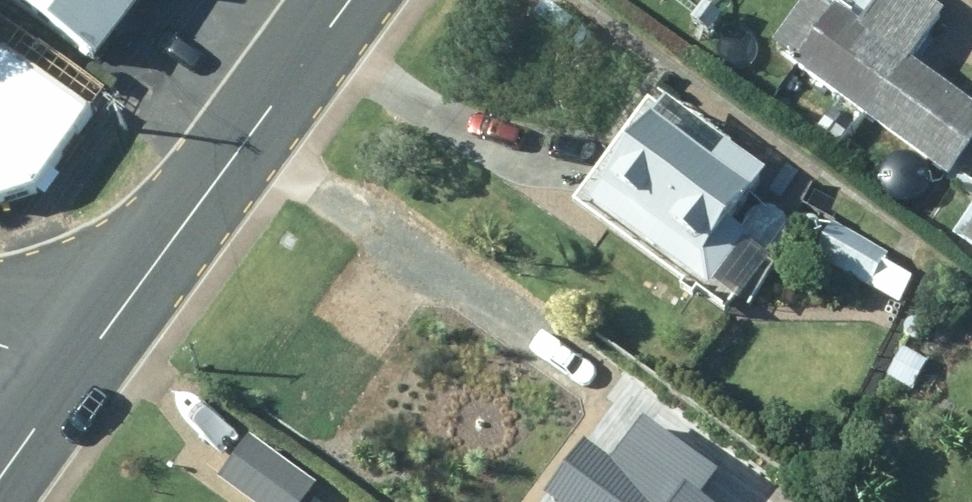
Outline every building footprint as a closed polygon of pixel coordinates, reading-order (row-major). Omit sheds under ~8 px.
[(133,0),(22,0),(93,52),(133,0)] [(941,7),(932,0),(884,0),(865,26),(834,3),(792,60),(863,113),(941,7)] [(1,42),(0,43),(0,192),(32,181),(88,106),(1,42)] [(971,150),(971,104),(968,102),(941,141),(966,158),(971,150)] [(588,196),(705,284),(747,229),(726,214),(761,167),(719,135),(706,153),(652,112),(588,196)] [(942,174),(928,162),(917,175),(932,187),(942,174)] [(815,256),(896,299),(909,277),(879,261),(884,251),(831,223),(815,256)] [(454,408),(524,458),(550,423),(598,458),(566,501),(668,501),(677,490),(554,400),(571,375),(509,331),(454,408)] [(883,373),(911,386),(926,359),(899,343),(883,373)] [(242,501),(308,501),(316,492),(250,447),(222,488),(242,501)]
